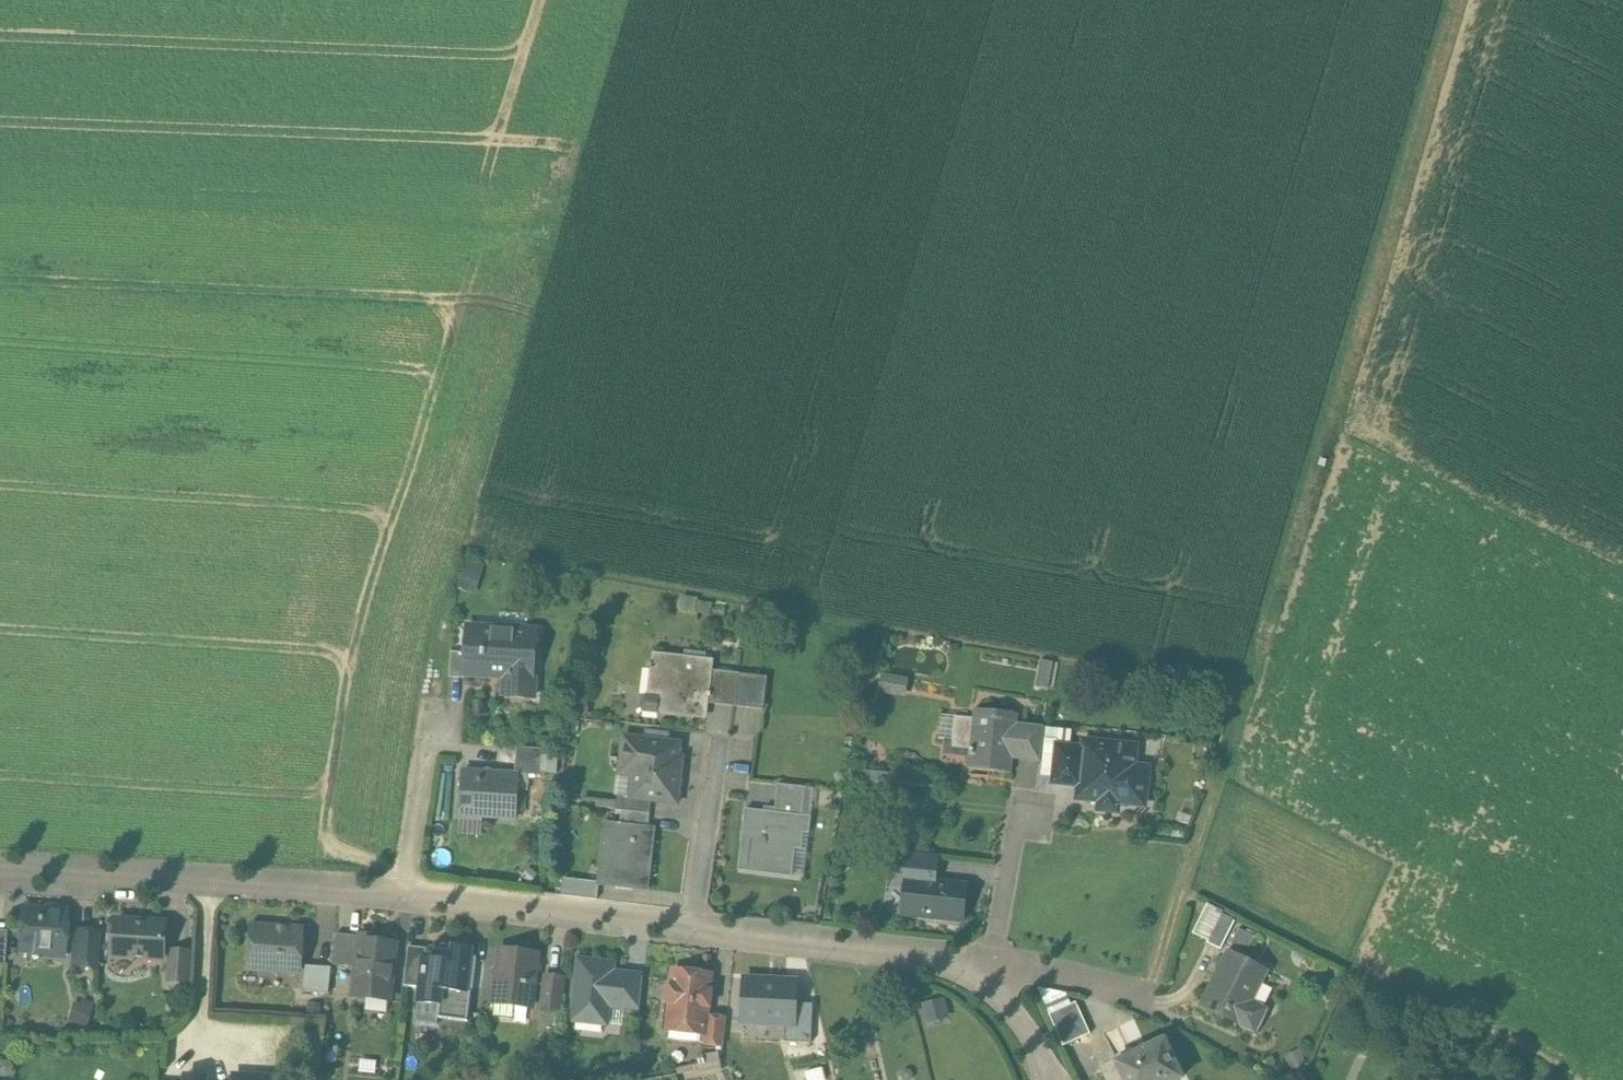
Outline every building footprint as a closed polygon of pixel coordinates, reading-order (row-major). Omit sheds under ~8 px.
[(454,584),(476,589),(482,563),(460,557),(454,584)] [(537,630),(467,626),(465,653),(463,675),(465,675),(505,677),(504,696),(508,697),(508,690),(530,691),(529,698),(533,698),(535,677),(534,677),(537,630)] [(465,653),(452,652),(450,678),(465,679),(465,675),(463,675),(465,653)] [(669,666),(652,664),(649,664),(649,668),(651,668),(648,696),(645,695),(642,699),(641,708),(643,712),(691,717),(692,707),(708,709),(709,704),(713,671),(714,660),(671,655),(669,666)] [(1039,659),(1038,684),(1049,685),(1050,659),(1039,659)] [(740,674),(713,671),(709,704),(736,706),(740,674)] [(768,677),(740,674),(736,706),(764,710),(768,677)] [(897,679),(882,677),(880,690),(895,692),(897,679)] [(1017,713),(974,708),(973,718),(955,716),(952,748),(969,750),(967,769),(1010,774),(1013,754),(1016,723),(1017,713)] [(1044,726),(1016,723),(1013,754),(1041,757),(1044,726)] [(684,744),(623,737),(620,762),(634,763),(630,797),(630,798),(652,801),(677,804),(684,744)] [(1114,744),(1084,741),(1079,786),(1078,799),(1100,801),(1099,804),(1118,806),(1118,803),(1145,806),(1147,784),(1143,784),(1144,768),(1120,765),(1120,768),(1112,768),(1114,744)] [(1083,749),(1057,746),(1053,783),(1079,786),(1083,749)] [(543,750),(518,748),(516,775),(519,775),(541,776),(543,750)] [(516,775),(462,771),(460,815),(516,819),(519,775),(516,775)] [(805,788),(778,785),(775,815),(802,818),(805,788)] [(652,801),(630,798),(630,797),(617,796),(615,810),(622,811),(650,814),(652,801)] [(650,814),(622,811),(620,825),(648,828),(650,814)] [(775,815),(746,812),(742,843),(747,844),(749,846),(751,850),(748,874),(792,879),(795,848),(802,849),(804,834),(809,834),(811,820),(802,818),(775,815)] [(620,825),(606,824),(599,883),(599,884),(647,890),(650,863),(645,863),(649,829),(620,825)] [(963,920),(966,886),(935,883),(937,858),(900,854),(898,869),(908,870),(903,913),(963,920)] [(599,883),(564,879),(562,896),(597,900),(599,884),(599,883)] [(1207,943),(1221,915),(1206,907),(1192,936),(1207,943)] [(66,913),(21,910),(19,949),(45,951),(45,954),(63,955),(66,913)] [(1221,915),(1207,943),(1221,950),(1235,922),(1221,915)] [(150,923),(117,920),(114,956),(164,959),(166,932),(149,931),(150,923)] [(303,930),(253,927),(250,968),(300,972),(303,930)] [(98,932),(76,931),(74,966),(96,967),(98,932)] [(361,936),(336,934),(333,965),(357,968),(361,936)] [(396,944),(374,941),(374,937),(361,935),(357,968),(354,996),(390,1000),(396,944)] [(452,945),(451,952),(439,950),(438,959),(426,958),(424,958),(421,988),(419,1002),(440,1005),(438,1018),(467,1021),(471,989),(467,983),(471,947),(452,945)] [(427,949),(409,947),(405,986),(421,988),(424,958),(426,958),(427,949)] [(189,952),(172,951),(170,981),(187,983),(189,952)] [(537,955),(501,951),(499,967),(494,972),(498,978),(495,999),(511,1001),(515,1005),(531,1007),(535,974),(540,969),(536,964),(537,955)] [(1265,972),(1229,954),(1203,1005),(1254,1030),(1264,1011),(1249,1003),(1265,972)] [(614,964),(579,960),(572,1021),(607,1025),(609,1005),(613,973),(614,964)] [(332,967),(306,964),(303,992),(329,993),(332,967)] [(710,976),(672,971),(670,986),(668,986),(666,1002),(668,1002),(665,1029),(668,1030),(669,1022),(699,1025),(698,1033),(703,1034),(705,1016),(706,1006),(709,1007),(711,991),(708,991),(710,976)] [(643,976),(613,973),(609,1005),(640,1009),(643,976)] [(564,978),(546,976),(542,1008),(560,1010),(564,978)] [(816,983),(744,979),(742,1022),(789,1025),(788,1040),(813,1042),(816,983)] [(926,1022),(949,1016),(945,996),(922,1002),(926,1022)] [(78,998),(70,1018),(90,1025),(97,1005),(78,998)] [(1076,1002),(1049,1014),(1063,1046),(1090,1034),(1076,1002)] [(727,1018),(705,1016),(703,1034),(702,1044),(724,1046),(727,1018)] [(1134,1058),(1131,1052),(1114,1060),(1123,1079),(1175,1079),(1181,1078),(1165,1044),(1134,1058)]
